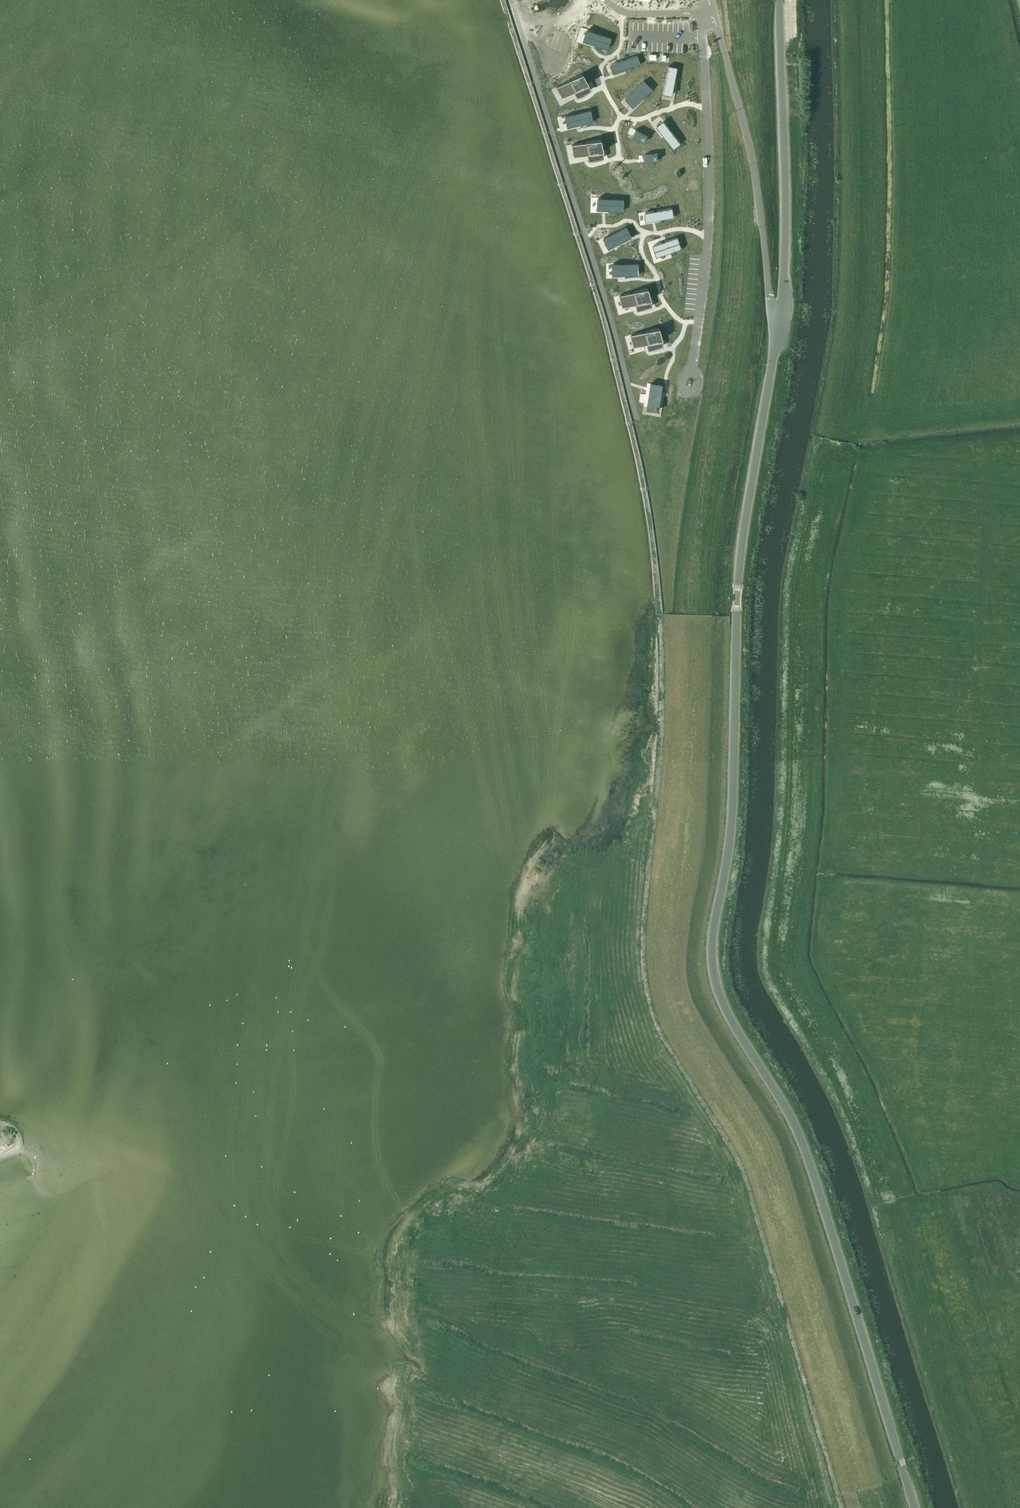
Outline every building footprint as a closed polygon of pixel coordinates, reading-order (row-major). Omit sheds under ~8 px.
[(542,64),(543,69),(554,67),(552,61),(553,60),(552,52),(534,55),(536,65),(542,64)] [(587,85),(582,74),(558,87),(564,97),(587,85)] [(640,77),(631,76),(631,94),(639,95),(640,77)] [(608,78),(608,97),(616,97),(617,79),(608,78)] [(672,98),(666,98),(666,118),(679,118),(679,107),(672,107),(672,98)] [(549,107),(552,116),(570,110),(566,101),(549,107)] [(628,121),(627,101),(619,101),(620,122),(628,121)] [(595,116),(590,116),(589,103),(582,104),(583,124),(590,123),(596,122),(595,116)] [(703,126),(702,147),(711,147),(711,126),(703,126)] [(676,147),(685,147),(685,127),(677,127),(677,140),(675,140),(676,147)] [(652,148),(660,148),(659,128),(651,128),(652,148)] [(560,143),(578,138),(576,129),(558,133),(560,143)] [(635,147),(634,129),(626,129),(627,148),(635,147)] [(601,152),(599,141),(573,145),(575,157),(601,152)] [(648,172),(647,152),(639,153),(640,173),(648,172)] [(616,173),(624,173),(624,153),(616,154),(616,173)] [(575,182),(577,192),(585,190),(586,193),(594,192),(591,179),(575,182)] [(623,194),(624,202),(637,202),(637,194),(623,194)] [(647,203),(634,203),(634,222),(647,222),(647,203)] [(619,207),(608,207),(609,220),(620,219),(619,207)] [(609,231),(591,236),(594,246),(612,240),(609,231)] [(627,231),(628,242),(634,242),(635,253),(641,253),(640,231),(627,231)] [(616,254),(598,256),(599,265),(617,263),(616,254)] [(609,295),(628,292),(626,282),(607,285),(609,295)] [(650,311),(647,299),(621,305),(624,316),(650,311)] [(669,307),(673,330),(681,329),(677,306),(669,307)] [(662,338),(656,328),(633,343),(640,353),(662,338)] [(676,365),(684,366),(686,359),(678,358),(676,365)] [(647,359),(628,361),(630,371),(648,369),(647,359)] [(657,366),(659,376),(677,372),(674,362),(657,366)] [(679,402),(679,394),(663,395),(663,402),(679,402)] [(684,425),(685,417),(665,416),(665,425),(684,425)] [(655,418),(638,422),(640,432),(658,429),(655,418)] [(645,451),(664,449),(663,440),(644,443),(645,451)] [(649,477),(667,475),(666,465),(648,467),(649,477)] [(655,523),(672,521),(671,513),(654,515),(655,523)] [(657,546),(669,544),(668,536),(656,538),(657,546)]
